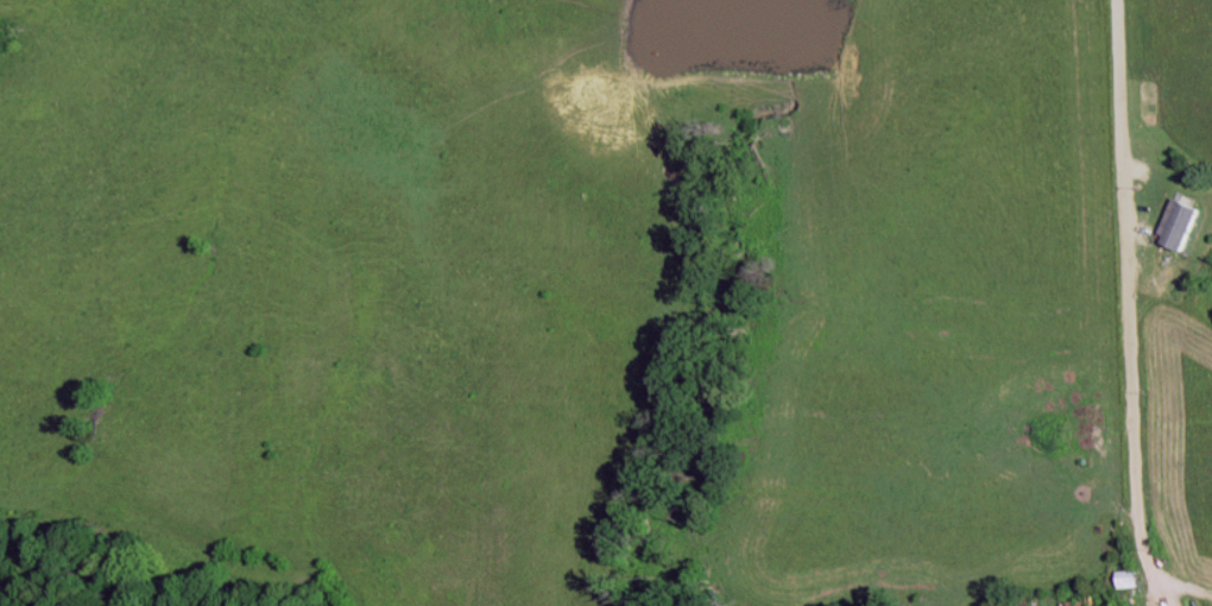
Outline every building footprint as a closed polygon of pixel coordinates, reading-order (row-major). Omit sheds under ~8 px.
[(1178,253),(1199,213),(1176,201),(1155,241),(1178,253)] [(1115,572),(1115,589),(1136,588),(1135,571),(1115,572)]
